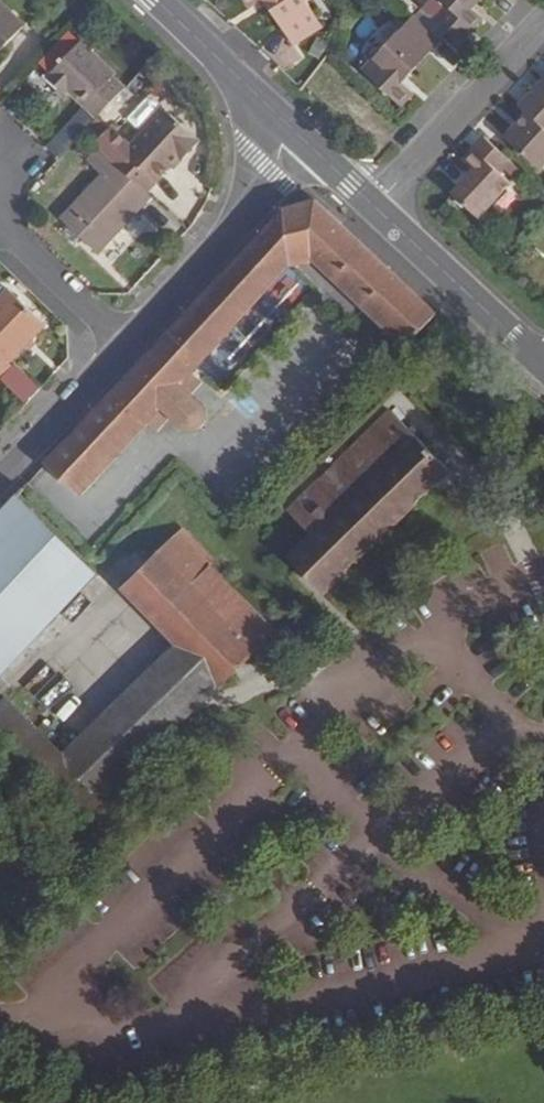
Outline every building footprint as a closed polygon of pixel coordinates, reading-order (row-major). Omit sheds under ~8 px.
[(248,8),(260,0),(243,0),(248,8)] [(290,44),(320,25),(304,0),(261,0),(290,44)] [(480,0),(437,0),(444,7),(433,19),(459,43),(480,20),(471,10),(480,0)] [(0,1),(0,43),(22,21),(0,1)] [(363,71),(400,106),(413,93),(402,82),(439,41),(412,16),(363,71)] [(46,73),(75,42),(68,35),(39,66),(46,73)] [(91,113),(120,81),(108,71),(110,68),(78,38),(75,42),(46,73),(43,76),(54,86),(58,82),(65,88),(91,113)] [(442,41),(430,52),(450,71),(461,60),(442,41)] [(542,80),(531,93),(543,106),(543,82),(542,80)] [(61,92),(65,88),(58,82),(54,86),(61,92)] [(531,93),(517,106),(524,113),(502,136),(537,169),(543,162),(543,106),(531,93)] [(100,149),(105,152),(142,185),(176,145),(180,149),(194,131),(158,101),(126,139),(106,122),(91,140),(98,147),(100,149)] [(78,106),(44,143),(57,154),(90,118),(78,106)] [(510,161),(483,136),(462,159),(472,170),(451,192),(476,217),(509,182),(499,173),(510,161)] [(105,152),(100,149),(89,161),(104,174),(64,216),(101,251),(137,214),(130,206),(146,188),(142,185),(105,152)] [(130,206),(137,214),(154,195),(146,188),(130,206)] [(403,349),(420,332),(435,316),(317,205),(308,204),(297,204),(286,204),(281,204),(45,454),(79,486),(145,418),(156,428),(170,412),(180,422),(183,424),(185,425),(192,425),(196,424),(199,421),(201,419),(203,415),(204,412),(204,406),(200,400),(190,391),(204,377),(193,366),(290,264),(310,262),(402,348),(403,349)] [(4,372),(16,358),(12,354),(47,316),(11,283),(0,295),(0,369),(4,372)] [(446,357),(462,341),(435,316),(420,332),(446,357)] [(4,372),(31,397),(44,383),(16,358),(4,372)] [(331,585),(460,461),(401,402),(293,508),(316,531),(296,551),(325,579),(331,585)] [(0,502),(0,662),(91,566),(11,491),(0,502)] [(161,614),(216,558),(220,554),(192,526),(133,585),(161,614)] [(176,628),(231,574),(216,558),(161,614),(176,628)] [(227,678),(281,623),(231,574),(176,628),(184,636),(227,678)] [(177,730),(227,678),(184,636),(76,746),(120,787),(177,730)] [(120,787),(76,746),(15,688),(0,704),(0,736),(87,820),(120,787)]
